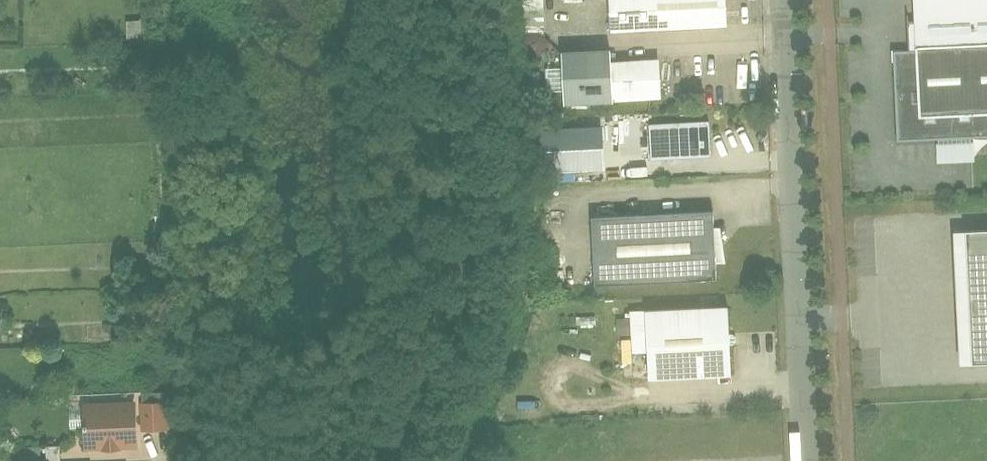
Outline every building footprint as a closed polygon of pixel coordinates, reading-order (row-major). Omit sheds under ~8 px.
[(543,25),(544,0),(521,0),(521,25),(543,25)] [(610,30),(725,24),(724,0),(608,0),(610,30)] [(893,50),(897,141),(986,137),(986,0),(911,0),(913,49),(893,50)] [(659,59),(609,61),(609,50),(560,52),(562,104),(611,102),(611,101),(660,99),(659,59)] [(708,122),(650,124),(651,160),(710,157),(708,122)] [(600,125),(537,128),(539,172),(603,169),(600,125)] [(713,212),(595,217),(598,284),(715,279),(713,212)] [(903,214),(853,214),(854,234),(903,233),(903,214)] [(957,365),(986,364),(986,231),(951,232),(957,365)] [(725,306),(630,309),(631,353),(644,352),(645,379),(728,376),(725,306)] [(135,443),(133,412),(82,414),(83,445),(135,443)] [(165,440),(164,414),(143,415),(144,441),(165,440)] [(57,445),(24,446),(25,460),(58,460),(57,445)]
